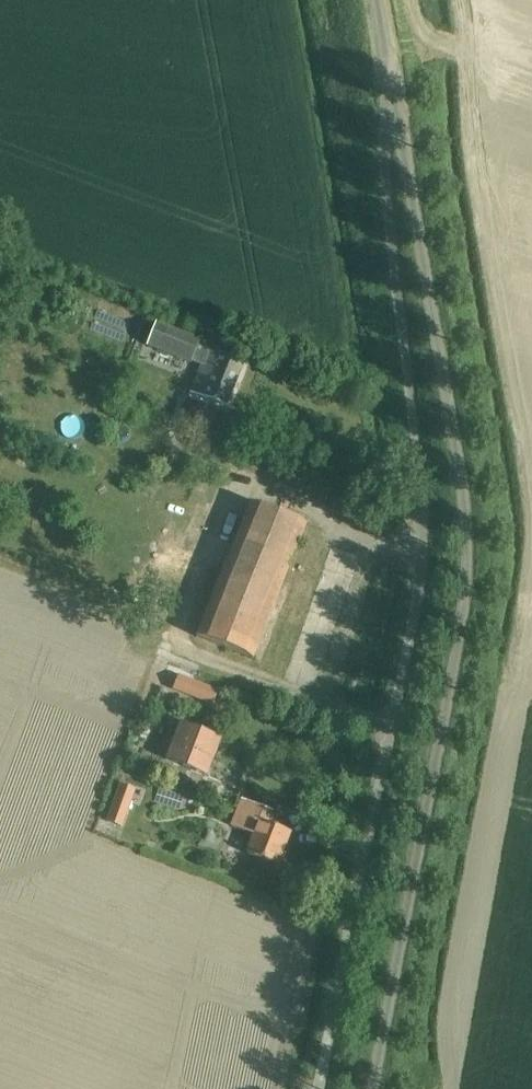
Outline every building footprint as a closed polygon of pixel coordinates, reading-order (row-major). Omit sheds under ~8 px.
[(185,349),(204,353),(208,339),(142,323),(138,339),(185,351),(185,349)] [(190,393),(229,409),(246,368),(207,351),(190,393)] [(196,636),(253,658),(304,526),(247,504),(196,636)] [(205,683),(199,696),(212,701),(218,688),(205,683)] [(166,760),(208,777),(222,742),(180,726),(166,760)] [(127,801),(114,797),(107,818),(120,822),(127,801)] [(245,852),(275,864),(288,834),(264,824),(270,811),(243,800),(232,825),(253,834),(245,852)]
